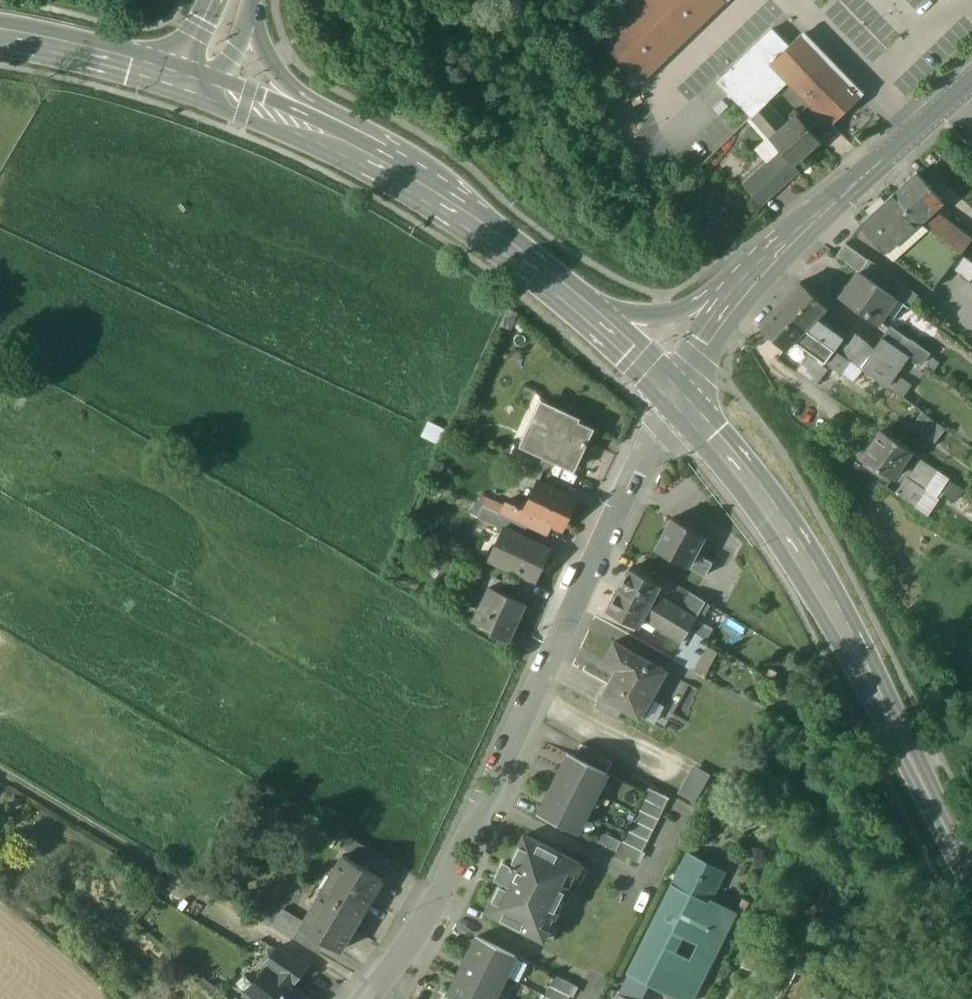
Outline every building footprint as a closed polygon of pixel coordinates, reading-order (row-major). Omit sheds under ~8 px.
[(597,40),(639,82),(723,1),(722,0),(638,0),(597,40)] [(772,29),(717,82),(751,117),(765,103),(788,81),(771,63),(788,47),(772,29)] [(788,47),(771,63),(788,81),(831,125),(859,97),(800,35),(788,47)] [(765,103),(751,117),(770,138),(785,125),(767,105),(765,103)] [(770,138),(780,150),(792,164),(793,164),(819,140),(810,130),(814,126),(808,119),(803,123),(796,115),(770,138)] [(780,150),(742,184),(761,205),(799,171),(793,164),(792,164),(780,150)] [(941,200),(916,173),(893,193),(918,220),(931,209),(941,200)] [(893,193),(858,224),(883,252),(918,220),(893,193)] [(931,209),(918,220),(922,224),(959,252),(970,239),(931,209)] [(918,220),(883,252),(931,289),(959,252),(922,224),(918,220)] [(866,259),(844,243),(835,255),(858,271),(859,272),(867,260),(866,259)] [(916,294),(867,259),(866,259),(867,260),(859,272),(894,297),(907,306),(916,294)] [(859,272),(858,271),(839,297),(876,323),(894,297),(859,272)] [(800,282),(779,304),(804,329),(815,317),(825,306),(800,282)] [(779,304),(759,326),(784,350),(794,340),(804,329),(779,304)] [(849,327),(825,306),(815,317),(842,338),(849,327)] [(842,338),(815,317),(804,329),(833,349),(842,338)] [(909,339),(890,325),(882,337),(901,351),(909,339)] [(833,349),(804,329),(794,340),(811,352),(824,361),(825,361),(833,349)] [(901,351),(882,337),(869,355),(869,356),(860,368),(886,387),(908,356),(901,351)] [(929,353),(909,339),(901,351),(908,356),(921,364),(929,353)] [(833,349),(825,361),(838,370),(847,358),(833,349)] [(824,361),(811,352),(808,355),(822,365),(824,361)] [(822,365),(808,355),(796,373),(814,386),(827,369),(822,365)] [(847,358),(838,370),(843,374),(851,362),(847,358)] [(578,419),(545,404),(525,446),(525,447),(549,459),(573,470),(592,429),(576,422),(578,419)] [(937,423),(923,413),(913,426),(927,436),(937,423)] [(945,429),(937,423),(927,436),(935,443),(945,429)] [(912,449),(881,429),(862,457),(892,478),(912,449)] [(549,459),(525,447),(525,446),(521,443),(518,448),(514,458),(543,471),(549,459)] [(511,445),(507,454),(514,458),(518,448),(511,445)] [(937,472),(926,463),(915,479),(927,487),(937,472)] [(925,490),(906,477),(896,492),(915,506),(925,490)] [(575,499),(538,483),(527,508),(525,512),(550,523),(561,528),(575,499)] [(527,508),(509,500),(502,515),(527,527),(545,535),(550,523),(525,512),(527,508)] [(502,515),(483,507),(478,519),(502,530),(502,528),(522,537),(527,527),(502,515)] [(701,533),(671,517),(654,548),(685,564),(692,551),(701,533)] [(522,537),(502,528),(502,530),(488,559),(535,581),(549,550),(522,537)] [(701,556),(692,551),(685,564),(694,569),(701,556)] [(701,556),(694,569),(704,574),(711,561),(701,556)] [(659,583),(629,566),(617,589),(648,606),(654,593),(659,583)] [(526,590),(506,580),(501,591),(521,601),(526,590)] [(501,591),(490,586),(474,621),(491,629),(490,633),(507,641),(525,602),(501,591)] [(648,606),(617,589),(606,610),(636,627),(641,617),(648,606)] [(676,605),(654,593),(648,606),(669,618),(676,605)] [(704,601),(691,593),(687,599),(701,607),(704,601)] [(701,607),(687,599),(681,608),(696,617),(701,607)] [(681,608),(676,605),(669,618),(670,619),(689,629),(696,617),(681,608)] [(669,618),(648,606),(641,617),(663,629),(670,619),(669,618)] [(689,629),(670,619),(663,629),(683,640),(689,629)] [(683,640),(672,659),(693,670),(709,642),(689,629),(683,640)] [(666,671),(614,642),(603,661),(616,669),(601,695),(638,716),(648,697),(650,698),(666,671)] [(821,715),(814,711),(809,719),(817,723),(821,715)] [(612,762),(581,744),(574,757),(607,773),(612,762)] [(574,757),(568,753),(558,774),(596,793),(607,773),(574,757)] [(693,801),(708,772),(689,762),(674,791),(693,801)] [(596,793),(558,774),(549,792),(587,812),(596,793)] [(669,798),(648,788),(643,798),(664,809),(669,798)] [(587,812),(549,792),(539,812),(577,832),(587,812)] [(664,809),(643,798),(638,809),(659,819),(664,809)] [(659,819),(638,809),(633,820),(653,830),(659,819)] [(653,830),(633,820),(627,830),(648,841),(653,830)] [(648,841),(627,830),(622,841),(643,851),(648,841)] [(622,841),(601,831),(596,841),(617,852),(622,841)] [(581,864),(524,835),(509,864),(503,861),(496,876),(502,879),(486,911),(543,939),(557,911),(552,908),(561,889),(567,892),(581,864)] [(348,837),(341,849),(361,861),(369,849),(348,837)] [(643,851),(622,841),(617,852),(637,862),(643,851)] [(383,879),(342,855),(321,892),(362,916),(383,879)] [(618,994),(627,998),(660,998),(664,991),(679,998),(692,998),(734,916),(709,904),(724,873),(689,855),(618,994)] [(362,916),(321,892),(299,929),(300,929),(320,941),(341,953),(362,916)] [(320,941),(300,929),(294,939),(314,951),(320,941)] [(515,955),(477,936),(467,956),(505,976),(515,955)] [(307,967),(276,948),(264,963),(268,967),(291,985),(292,986),(307,967)] [(505,976),(467,956),(457,975),(496,994),(505,976)] [(268,967),(259,977),(260,988),(251,998),(307,998),(292,986),(291,985),(268,967)] [(457,975),(447,995),(455,998),(493,998),(496,994),(457,975)] [(575,985),(555,975),(549,986),(570,996),(575,985)] [(549,986),(544,996),(549,998),(569,998),(570,996),(549,986)]
